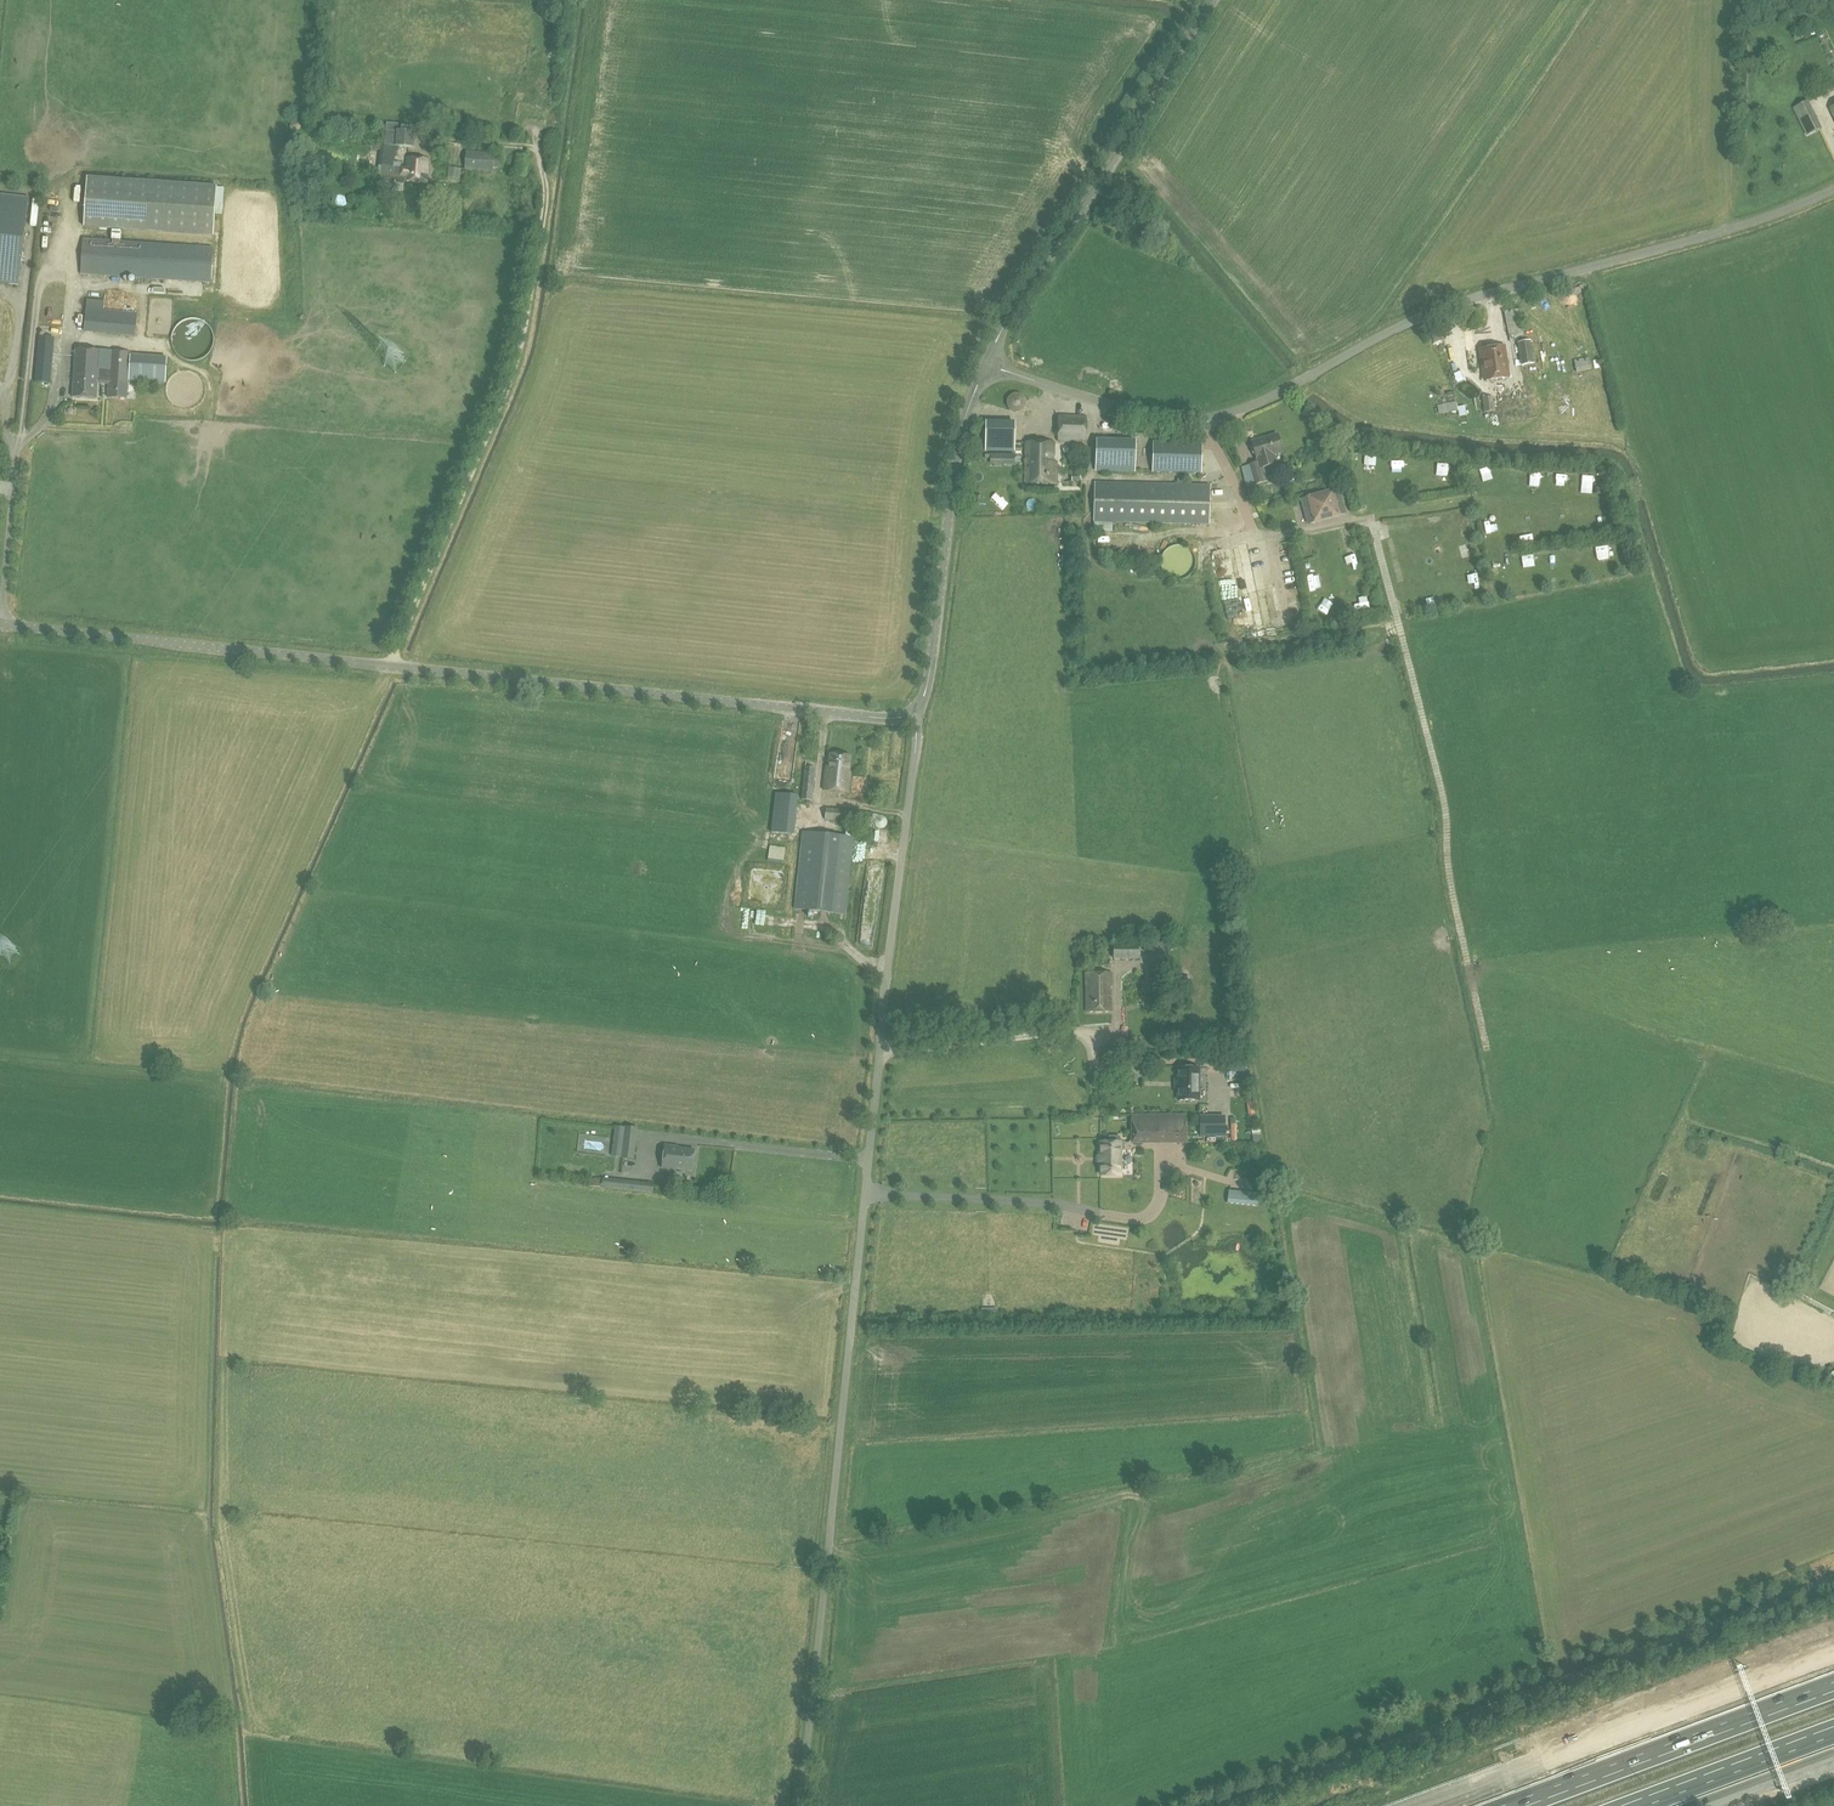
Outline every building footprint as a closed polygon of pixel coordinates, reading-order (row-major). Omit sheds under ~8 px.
[(1823,129),(1815,114),(1800,122),(1808,136),(1823,129)] [(381,145),(377,175),(373,175),(372,187),(379,187),(379,189),(403,192),(405,182),(428,184),(430,159),(407,157),(406,168),(401,168),(401,164),(394,163),(395,156),(397,156),(399,146),(413,147),(415,127),(403,126),(403,124),(386,123),(385,145),(381,145)] [(468,153),(467,169),(492,171),(492,167),(498,168),(499,159),(493,158),(493,154),(489,154),(468,153)] [(529,156),(518,155),(516,177),(527,178),(529,156)] [(449,168),(448,178),(459,179),(460,169),(449,168)] [(84,226),(214,235),(217,186),(87,178),(84,226)] [(21,286),(31,198),(0,194),(0,283),(21,286)] [(83,238),(80,275),(211,284),(213,247),(83,238)] [(1580,316),(1585,315),(1580,294),(1574,295),(1580,316)] [(87,299),(84,333),(136,337),(138,313),(104,310),(105,301),(87,299)] [(1523,336),(1518,309),(1504,312),(1510,339),(1523,336)] [(175,352),(179,356),(184,359),(192,361),(197,361),(204,358),(210,353),(213,347),(214,341),(214,334),(211,328),(205,322),(198,319),(194,318),(189,319),(184,321),(179,324),(175,328),(172,334),(171,341),(172,346),(175,352)] [(55,338),(39,337),(35,381),(51,383),(55,338)] [(1530,342),(1524,343),(1519,344),(1522,365),(1534,363),(1530,342)] [(1504,346),(1480,350),(1485,381),(1509,378),(1504,346)] [(98,383),(109,384),(108,398),(127,399),(128,381),(130,355),(130,352),(111,351),(110,370),(99,370),(100,350),(76,349),(73,398),(97,399),(98,383)] [(166,358),(130,355),(128,381),(164,383),(166,358)] [(1575,360),(1577,372),(1591,370),(1589,357),(1575,360)] [(1016,411),(1022,409),(1025,403),(1023,397),(1016,394),(1010,396),(1007,402),(1009,409),(1016,411)] [(1494,397),(1482,399),(1485,413),(1496,411),(1494,397)] [(1458,411),(1458,408),(1458,407),(1457,402),(1437,405),(1439,414),(1458,411)] [(1465,406),(1458,407),(1458,408),(1458,411),(1459,417),(1466,416),(1465,406)] [(1059,441),(1086,443),(1087,416),(1059,415),(1059,441)] [(1015,451),(1015,427),(986,427),(985,451),(1015,451)] [(1250,465),(1256,485),(1268,482),(1264,468),(1268,466),(1277,464),(1274,454),(1283,452),(1278,435),(1252,442),(1257,459),(1258,459),(1259,462),(1250,465)] [(1097,440),(1096,471),(1136,473),(1137,441),(1097,440)] [(1057,463),(1054,463),(1054,443),(1026,443),(1025,484),(1056,484),(1057,463)] [(1153,448),(1152,472),(1201,474),(1202,449),(1153,448)] [(1015,454),(991,455),(991,462),(991,464),(1015,463),(1015,461),(1015,454)] [(1442,463),(1434,463),(1434,473),(1442,472),(1442,463)] [(1190,485),(1178,484),(1165,484),(1095,482),(1095,491),(1094,522),(1209,525),(1210,491),(1210,485),(1190,485)] [(1313,524),(1340,516),(1333,489),(1306,497),(1306,498),(1300,499),(1307,525),(1313,523),(1313,524)] [(1346,545),(1349,556),(1355,554),(1352,544),(1346,545)] [(1170,547),(1167,550),(1164,553),(1162,556),(1161,560),(1161,564),(1162,568),(1163,572),(1166,575),(1169,578),(1173,580),(1177,580),(1181,580),(1185,579),(1188,577),(1192,574),(1194,571),(1195,567),(1196,563),(1196,559),(1194,555),(1192,552),(1189,549),(1186,547),(1182,546),(1178,545),(1174,546),(1170,547)] [(1254,592),(1240,595),(1242,603),(1256,600),(1254,592)] [(1410,596),(1411,608),(1422,607),(1421,595),(1410,596)] [(1323,613),(1326,606),(1313,600),(1310,607),(1323,613)] [(1260,605),(1264,630),(1271,629),(1267,604),(1260,605)] [(1250,606),(1252,627),(1260,626),(1258,605),(1250,606)] [(851,756),(830,754),(829,767),(827,767),(824,791),(849,793),(851,773),(849,773),(851,756)] [(802,799),(812,801),(815,769),(805,768),(802,799)] [(798,796),(775,793),(771,832),(794,835),(798,796)] [(827,809),(826,820),(872,826),(874,813),(827,809)] [(846,827),(845,836),(854,837),(858,838),(859,829),(846,827)] [(854,837),(845,836),(803,832),(795,909),(846,914),(854,837)] [(783,863),(785,848),(770,846),(768,861),(783,863)] [(1145,952),(1166,952),(1166,942),(1145,942),(1145,952)] [(1139,943),(1114,944),(1114,960),(1139,959),(1139,943)] [(1086,973),(1087,1012),(1111,1012),(1111,990),(1109,990),(1109,986),(1111,986),(1111,973),(1086,973)] [(1190,977),(1179,977),(1179,992),(1190,992),(1190,977)] [(1161,991),(1161,982),(1153,982),(1153,991),(1161,991)] [(1245,1071),(1245,1062),(1227,1062),(1226,1071),(1245,1071)] [(1198,1100),(1199,1068),(1179,1068),(1179,1100),(1198,1100)] [(1133,1142),(1143,1142),(1143,1143),(1186,1142),(1186,1115),(1132,1115),(1133,1142)] [(1225,1115),(1212,1115),(1212,1136),(1225,1136),(1225,1115)] [(637,1130),(625,1128),(622,1158),(634,1159),(637,1130)] [(1080,1155),(1095,1155),(1095,1137),(1081,1136),(1080,1155)] [(1100,1155),(1100,1163),(1101,1175),(1121,1175),(1120,1143),(1120,1137),(1109,1137),(1109,1143),(1100,1143),(1100,1155)] [(676,1169),(691,1171),(694,1150),(678,1148),(678,1147),(665,1145),(662,1169),(676,1170),(676,1169)] [(666,1184),(687,1186),(687,1176),(667,1174),(666,1184)] [(653,1193),(654,1183),(603,1178),(602,1187),(653,1193)] [(1230,1191),(1229,1203),(1257,1206),(1258,1194),(1230,1191)]
